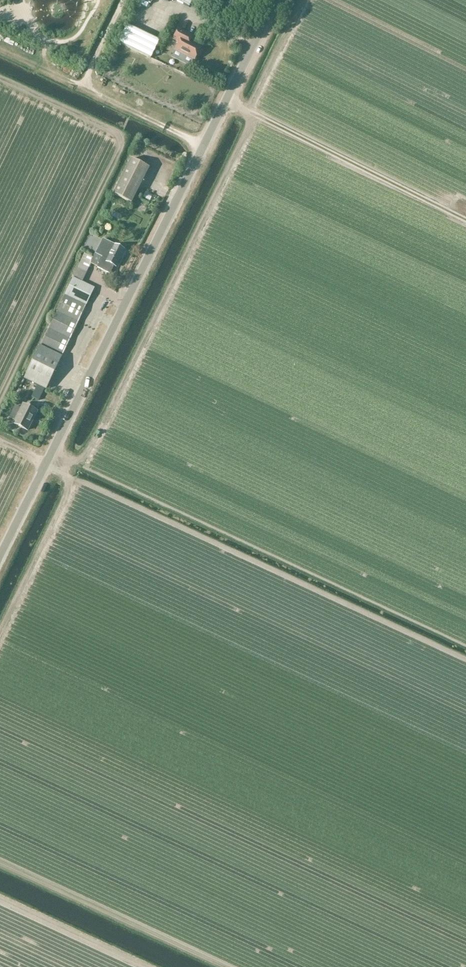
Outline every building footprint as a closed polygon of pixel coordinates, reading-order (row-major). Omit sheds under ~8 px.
[(127,25),(118,43),(151,59),(160,41),(127,25)] [(192,37),(177,30),(173,40),(178,43),(175,50),(194,59),(200,47),(189,42),(192,37)] [(131,159),(113,194),(131,204),(149,168),(131,159)] [(93,258),(91,262),(98,265),(97,267),(102,270),(110,274),(114,266),(116,267),(124,250),(103,240),(96,254),(94,258),(93,258)] [(82,283),(91,262),(93,258),(84,254),(73,278),(40,347),(39,346),(24,379),(46,390),(94,289),(82,283)] [(24,390),(21,397),(34,403),(37,397),(24,390)] [(14,421),(13,423),(27,431),(37,412),(22,404),(20,408),(15,405),(9,418),(14,421)]
